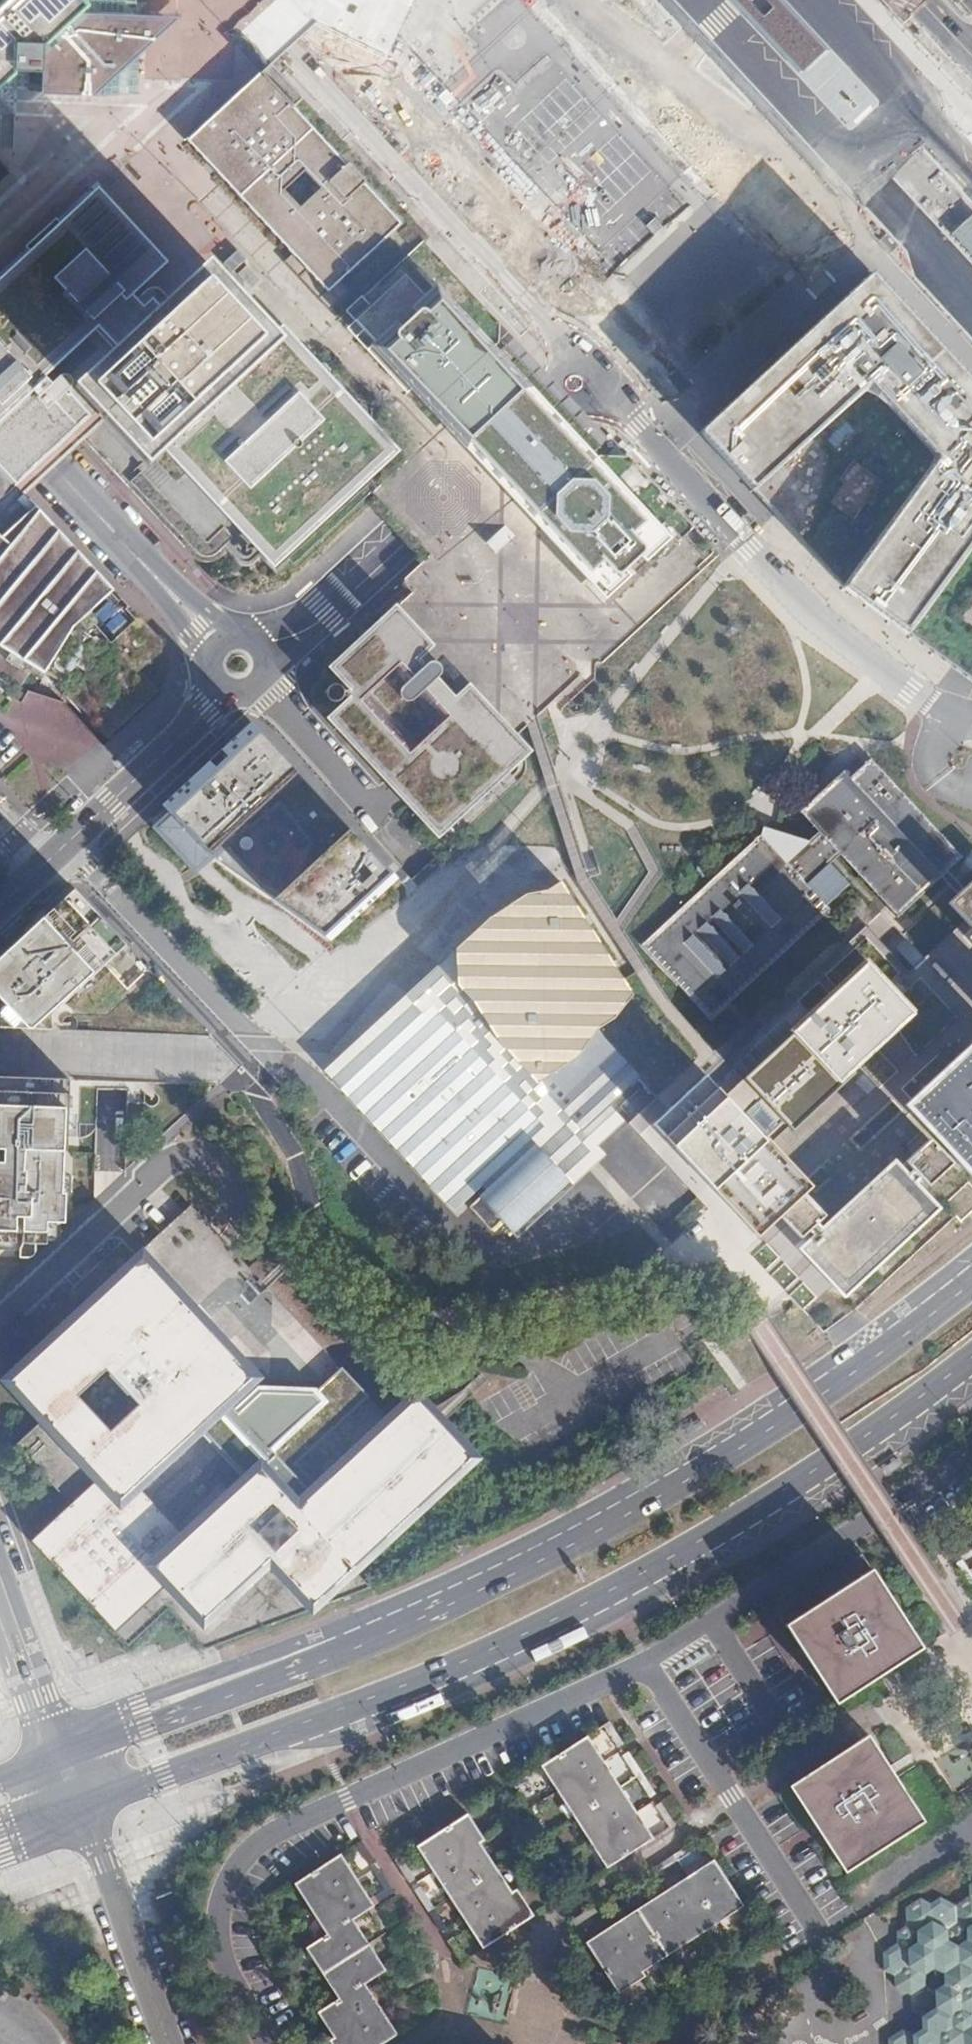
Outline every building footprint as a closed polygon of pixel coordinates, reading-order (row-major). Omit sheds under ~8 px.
[(347,165),(294,107),(261,72),(269,65),(258,53),(239,36),(234,30),(203,0),(0,0),(0,349),(75,430),(195,560),(208,562),(219,558),(226,552),(236,562),(241,565),(247,567),(253,565),(261,559),(277,576),(287,566),(290,569),(296,571),(374,499),(392,482),(410,465),(453,425),(495,386),(490,380),(493,377),(494,359),(495,346),(495,325),(421,245),(402,224),(401,223),(365,183),(365,180),(350,165),(347,165)] [(234,30),(239,36),(269,65),(278,56),(286,48),(294,41),(313,22),(317,16),(299,0),(203,0),(234,30)] [(733,7),(743,17),(798,76),(828,48),(784,0),(764,0),(773,10),(768,15),(764,19),(753,7),(747,0),(727,0),(733,7)] [(909,21),(931,0),(879,0),(903,26),(909,21)] [(373,45),(361,39),(350,33),(332,24),(317,16),(313,22),(316,23),(345,37),(384,57),(387,52),(373,45)] [(302,100),(269,65),(261,72),(294,107),(302,100)] [(421,245),(430,238),(302,100),(294,107),(347,165),(350,165),(365,180),(365,183),(401,223),(402,224),(421,245)] [(808,215),(766,168),(718,135),(703,162),(780,243),(791,254),(794,250),(813,220),(808,215)] [(963,223),(947,237),(971,264),(971,214),(963,223)] [(653,218),(645,226),(654,235),(662,228),(653,218)] [(897,627),(953,668),(971,682),(971,380),(872,273),(855,289),(842,301),(700,432),(742,478),(776,514),(845,589),(897,627)] [(622,575),(623,574),(624,573),(641,557),(643,556),(645,554),(646,552),(646,550),(646,548),(645,547),(644,545),(632,532),(642,523),(644,521),(587,460),(494,359),(436,296),(423,308),(399,282),(384,295),(386,298),(361,321),(378,339),(384,333),(390,339),(383,345),(380,347),(453,425),(516,493),(589,572),(602,561),(613,573),(615,574),(616,575),(617,576),(619,576),(621,576),(622,575)] [(587,445),(478,327),(477,344),(570,444),(587,445)] [(428,558),(516,493),(453,425),(410,465),(392,482),(374,499),(428,558)] [(407,587),(386,606),(396,617),(438,662),(439,664),(442,666),(442,667),(511,741),(541,714),(614,646),(713,554),(627,462),(600,460),(587,460),(573,459),(569,463),(564,456),(533,484),(532,482),(516,493),(428,558),(405,579),(404,584),(407,587)] [(19,506),(26,499),(15,486),(0,470),(0,525),(19,506)] [(26,499),(19,506),(106,599),(113,590),(26,499)] [(106,599),(19,506),(0,525),(0,647),(45,674),(47,671),(65,642),(73,648),(94,623),(86,617),(106,599)] [(65,642),(47,671),(68,684),(67,689),(109,737),(157,692),(139,672),(160,651),(161,642),(113,590),(106,599),(86,617),(94,623),(73,648),(65,642)] [(436,661),(438,662),(396,617),(386,606),(385,606),(357,633),(356,632),(348,639),(346,641),(347,642),(339,650),(337,651),(336,652),(336,653),(335,654),(334,656),(334,657),(334,659),(334,660),(335,662),(335,663),(336,665),(337,666),(338,668),(340,669),(342,667),(344,669),(342,672),(348,678),(350,681),(351,682),(352,684),(353,685),(354,686),(354,688),(354,690),(354,691),(358,691),(358,690),(363,685),(347,668),(364,652),(394,625),(417,650),(413,653),(412,665),(425,665),(427,664),(428,663),(429,662),(431,661),(432,661),(434,661),(436,661)] [(443,669),(443,668),(442,667),(442,666),(439,664),(438,662),(436,661),(434,661),(432,661),(431,661),(429,662),(428,663),(427,664),(425,665),(412,665),(413,653),(417,650),(394,625),(364,652),(347,668),(363,685),(358,690),(358,691),(358,697),(358,698),(363,703),(346,719),(357,731),(381,758),(407,786),(433,813),(440,821),(469,793),(500,764),(512,753),(496,735),(469,706),(465,701),(461,705),(449,692),(453,689),(446,681),(442,684),(437,679),(439,678),(442,675),(442,673),(443,672),(443,671),(443,669)] [(29,688),(45,674),(0,647),(0,672),(21,685),(29,688)] [(524,756),(523,754),(511,741),(442,667),(443,668),(443,669),(443,671),(443,672),(442,673),(442,675),(439,678),(437,679),(442,684),(446,681),(453,689),(449,692),(461,705),(465,701),(469,706),(496,735),(512,753),(500,764),(469,793),(440,821),(433,813),(407,786),(381,758),(357,731),(346,719),(363,703),(358,698),(358,697),(354,696),(354,698),(354,700),(353,702),(352,703),(351,704),(350,706),(347,709),(336,719),(338,720),(340,718),(342,721),(340,723),(362,746),(364,744),(367,747),(365,749),(386,773),(389,770),(391,773),(389,775),(411,799),(413,797),(416,799),(414,802),(436,826),(438,823),(440,826),(438,828),(442,833),(444,835),(446,836),(447,837),(448,837),(450,838),(451,838),(453,838),(455,837),(456,837),(457,836),(458,836),(465,830),(465,831),(466,831),(475,822),(504,795),(520,780),(522,778),(523,776),(524,774),(525,772),(526,771),(526,768),(526,766),(526,764),(526,762),(525,759),(524,756)] [(345,692),(345,691),(344,689),(344,688),(343,687),(342,686),(341,686),(340,685),(339,684),(338,684),(337,684),(336,684),(335,684),(333,684),(332,684),(331,685),(330,686),(329,686),(328,687),(328,688),(327,689),(327,691),(327,692),(326,693),(327,694),(327,695),(327,696),(328,698),(328,699),(329,699),(330,700),(331,701),(332,701),(333,702),(334,702),(336,702),(337,702),(338,702),(339,701),(340,701),(341,700),(342,699),(343,699),(344,698),(344,696),(345,695),(345,694),(345,693),(345,692)] [(291,766),(252,724),(165,806),(170,812),(203,848),(291,766)] [(850,778),(844,771),(800,812),(820,834),(839,855),(888,907),(896,916),(898,918),(941,878),(952,889),(958,883),(948,872),(962,858),(950,845),(949,846),(936,832),(937,831),(923,817),(923,816),(909,802),(910,801),(896,787),(895,787),(882,773),(883,772),(871,759),(865,764),(856,772),(850,778)] [(367,847),(291,766),(203,848),(210,855),(216,859),(296,915),(367,847)] [(856,772),(850,766),(844,771),(850,778),(856,772)] [(210,855),(170,812),(152,829),(196,876),(199,874),(211,863),(216,859),(210,855)] [(849,884),(830,863),(811,842),(764,827),(761,843),(650,945),(712,1011),(849,884)] [(830,863),(839,855),(820,834),(811,842),(830,863)] [(397,879),(367,847),(296,915),(332,940),(397,879)] [(888,907),(776,1009),(722,1059),(699,1080),(687,1092),(661,1115),(652,1124),(663,1137),(672,1146),(680,1155),(707,1184),(708,1186),(757,1238),(763,1245),(752,1255),(765,1270),(771,1276),(784,1290),(789,1296),(795,1302),(803,1310),(824,1333),(856,1309),(956,1216),(961,1223),(971,1213),(971,882),(964,889),(958,895),(952,889),(941,878),(898,918),(896,916),(888,907)] [(572,1121),(582,1131),(611,1104),(641,1077),(604,1038),(598,1029),(614,1019),(633,996),(623,979),(562,885),(560,883),(456,950),(456,952),(447,957),(405,997),(424,1017),(349,1087),(456,1203),(470,1191),(478,1199),(470,1206),(491,1230),(501,1221),(517,1239),(575,1185),(557,1166),(565,1159),(549,1142),(572,1121)] [(964,889),(958,883),(952,889),(958,895),(964,889)] [(75,890),(69,884),(0,949),(0,959),(75,890)] [(52,1031),(53,1015),(127,945),(75,890),(0,959),(0,1029),(52,1031)] [(49,1246),(49,1242),(49,1224),(67,1225),(68,1195),(65,1195),(66,1153),(69,1153),(71,1081),(0,1079),(0,1245),(18,1246),(19,1234),(25,1235),(24,1248),(23,1249),(22,1253),(22,1260),(30,1261),(32,1261),(34,1260),(38,1256),(38,1253),(38,1246),(45,1246),(49,1246)] [(360,1387),(342,1368),(230,1247),(192,1205),(157,1237),(145,1249),(2,1381),(41,1423),(16,1445),(71,1504),(31,1541),(107,1622),(110,1619),(37,1541),(105,1477),(16,1381),(142,1264),(247,1377),(131,1484),(186,1543),(261,1474),(263,1476),(360,1387)] [(247,1377),(142,1264),(16,1381),(105,1477),(37,1541),(110,1619),(263,1476),(261,1474),(186,1543),(131,1484),(247,1377)] [(416,1399),(392,1421),(385,1414),(360,1387),(263,1476),(277,1491),(284,1482),(285,1473),(312,1474),(312,1484),(320,1492),(416,1403),(466,1457),(313,1599),(270,1552),(204,1614),(170,1578),(117,1627),(110,1619),(107,1622),(129,1646),(168,1609),(205,1649),(371,1588),(351,1566),(469,1457),(439,1425),(416,1399)] [(263,1476),(110,1619),(117,1627),(170,1578),(204,1614),(270,1552),(313,1599),(466,1457),(416,1403),(320,1492),(312,1484),(312,1474),(285,1473),(284,1482),(277,1491),(263,1476)] [(957,1564),(971,1587),(971,1570),(970,1571),(963,1561),(957,1564)] [(883,1674),(893,1668),(925,1647),(874,1569),(787,1624),(821,1677),(838,1703),(883,1674)] [(606,1726),(619,1747),(625,1743),(612,1722),(606,1726)] [(846,1870),(926,1820),(895,1772),(888,1761),(870,1734),(791,1785),(823,1836),(846,1870)] [(620,1786),(604,1761),(588,1737),(546,1764),(562,1790),(578,1814),(594,1839),(611,1866),(654,1838),(637,1813),(620,1786)] [(637,1774),(651,1796),(657,1792),(630,1751),(624,1755),(637,1774)] [(659,1806),(672,1826),(677,1823),(669,1811),(664,1803),(659,1806)] [(451,1897),(468,1923),(484,1948),(532,1917),(515,1891),(511,1894),(494,1868),(479,1845),(483,1842),(466,1816),(419,1847),(435,1872),(451,1897)] [(698,1846),(703,1842),(700,1838),(650,1870),(653,1874),(677,1859),(683,1868),(694,1860),(703,1854),(698,1846)] [(379,1863),(364,1840),(361,1842),(358,1844),(373,1867),(379,1863)] [(366,1985),(381,1975),(387,1971),(371,1947),(355,1922),(371,1912),(377,1908),(360,1882),(342,1855),(301,1881),(316,1905),(334,1934),(313,1947),(329,1972),(345,1997),(325,2010),(340,2034),(334,2038),(338,2043),(384,2043),(398,2035),(383,2011),(366,1985)] [(410,1885),(416,1880),(401,1859),(395,1863),(410,1885)] [(641,1910),(615,1927),(589,1944),(619,1990),(646,1972),(644,1969),(668,1953),(694,1935),(718,1919),(744,1902),(715,1860),(700,1870),(689,1877),(666,1893),(641,1910)] [(700,1870),(694,1860),(683,1868),(689,1877),(700,1870)] [(968,1884),(969,1895),(955,1904),(940,1897),(930,1904),(920,1898),(905,1908),(906,1925),(897,1931),(898,1943),(883,1953),(884,1971),(894,1977),(895,1988),(911,1995),(925,1986),(925,1975),(934,1969),(944,1974),(960,1964),(971,1971),(971,1881),(968,1884)] [(421,1889),(415,1893),(442,1933),(448,1929),(434,1908),(421,1889)] [(600,1911),(596,1905),(572,1921),(577,1927),(600,1911)] [(390,1929),(377,1908),(371,1912),(385,1933),(390,1929)] [(396,1937),(389,1941),(402,1961),(409,1957),(396,1937)] [(453,1937),(447,1941),(462,1963),(468,1959),(453,1937)] [(944,1974),(944,1984),(935,1990),(935,2008),(922,2017),(923,2029),(938,2036),(953,2027),(963,2032),(971,2026),(971,2016),(971,2015),(971,1971),(960,1964),(944,1974)] [(402,1994),(387,1971),(381,1975),(396,1997),(402,1994)] [(32,1994),(28,1999),(37,2006),(41,2000),(32,1994)] [(406,2001),(400,2005),(414,2025),(419,2022),(406,2001)] [(923,2029),(913,2034),(902,2029),(889,2039),(889,2043),(971,2043),(971,2015),(971,2016),(971,2026),(963,2032),(953,2027),(938,2036),(923,2029)]
